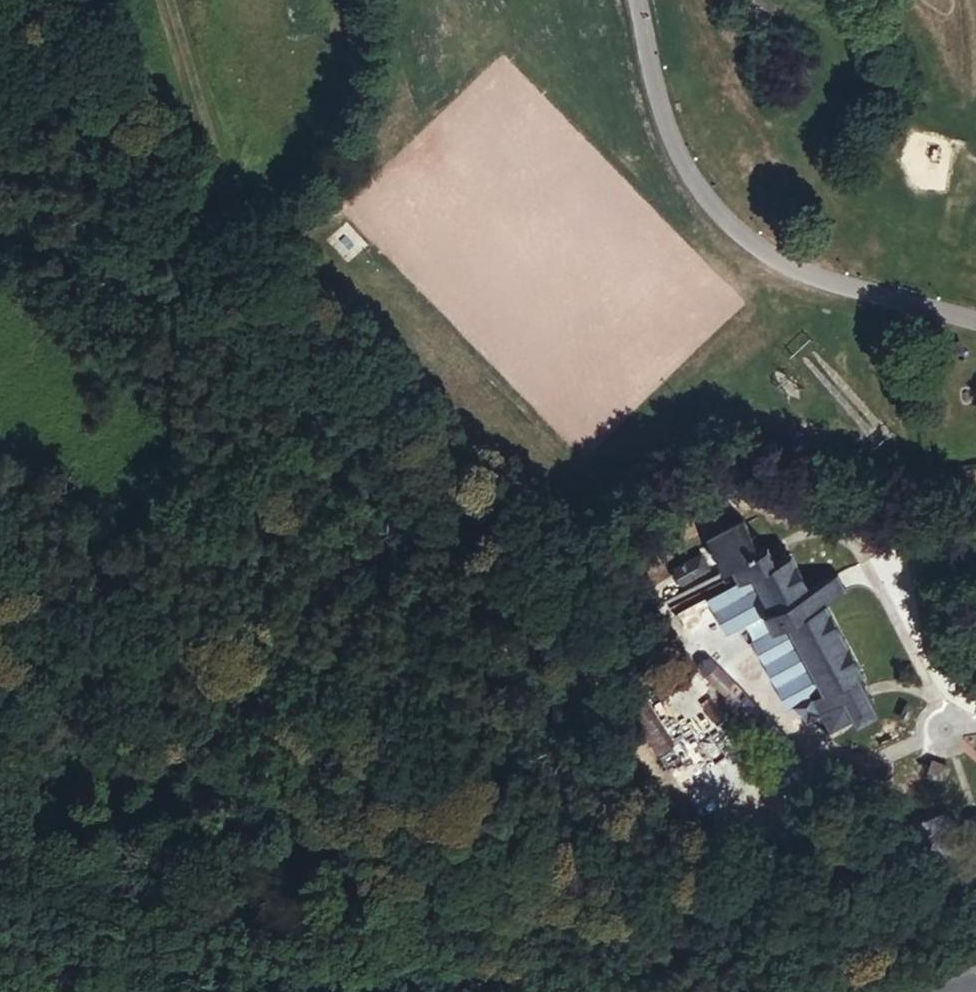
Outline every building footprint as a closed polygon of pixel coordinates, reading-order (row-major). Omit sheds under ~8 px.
[(717,538),(732,568),(742,563),(751,582),(781,568),(797,601),(785,606),(795,626),(778,633),(812,705),(825,698),(863,679),(871,675),(836,604),(858,594),(851,577),(849,574),(819,589),(803,555),(787,562),(778,543),(768,549),(753,520),(717,538)] [(741,586),(751,582),(742,563),(732,568),(725,571),(729,579),(737,575),(741,586)] [(705,680),(726,697),(736,685),(716,667),(705,680)] [(870,692),(863,679),(825,698),(839,727),(878,709),(870,692)] [(649,711),(638,716),(656,754),(668,749),(649,711)] [(913,826),(945,851),(958,848),(955,845),(944,816),(913,826)] [(958,848),(945,851),(972,878),(975,874),(975,865),(958,848)]
